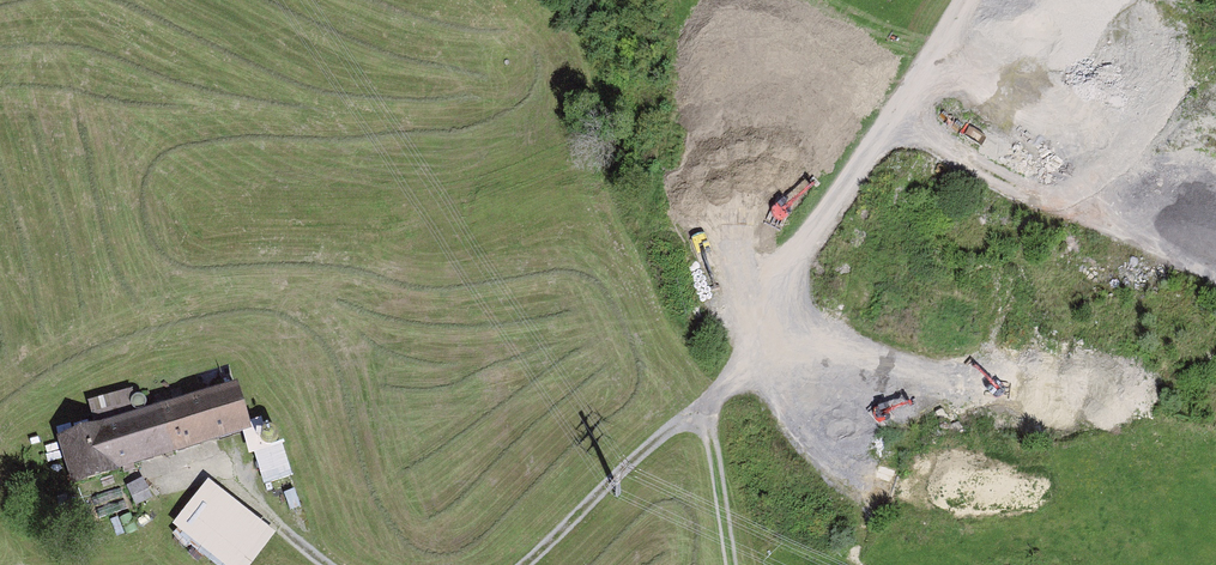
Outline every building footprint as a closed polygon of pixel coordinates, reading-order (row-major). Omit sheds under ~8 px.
[(57,440),(71,482),(244,425),(230,383),(57,440)] [(269,490),(297,482),(285,440),(257,448),(269,490)] [(225,564),(253,564),(280,528),(209,477),(173,527),(225,564)]
